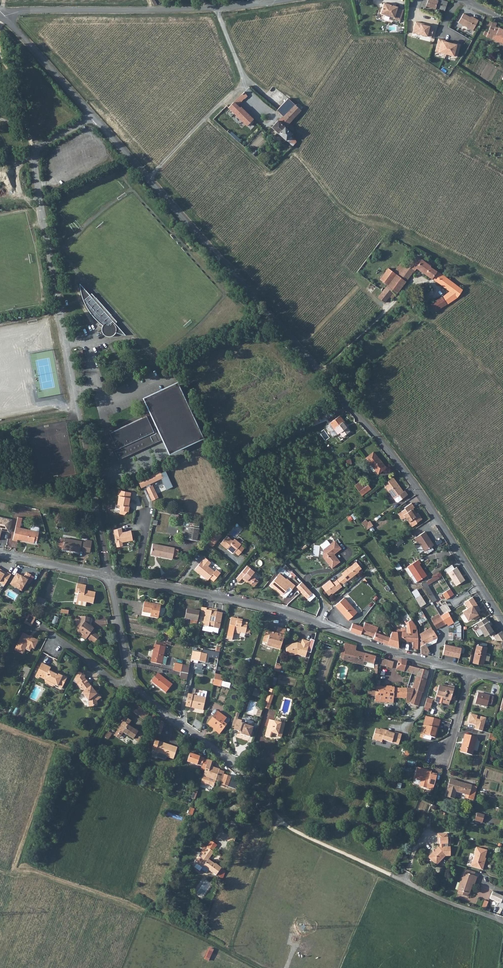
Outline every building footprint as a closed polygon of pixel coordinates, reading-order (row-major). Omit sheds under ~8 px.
[(436,8),(445,11),(448,1),(444,0),(424,0),(422,7),(426,8),(427,6),(435,9),(436,8)] [(384,2),(381,13),(394,17),(394,18),(400,20),(404,9),(397,8),(398,7),(384,2)] [(459,23),(473,31),(479,20),(472,17),(471,17),(470,17),(464,13),(459,23)] [(482,22),(479,21),(479,20),(473,31),(476,32),(482,22)] [(432,37),(434,27),(430,26),(430,25),(416,21),(413,32),(432,37)] [(485,32),(484,35),(485,36),(502,43),(502,30),(495,27),(497,24),(493,22),(488,33),(485,32)] [(439,39),(436,52),(458,57),(461,44),(457,43),(457,44),(442,41),(442,40),(439,39)] [(232,103),(228,107),(247,126),(253,119),(244,110),(240,107),(239,108),(237,105),(244,98),(245,99),(248,96),(244,92),(242,93),(239,90),(228,100),(232,103)] [(278,120),(271,127),(292,146),(296,142),(293,133),(286,127),(301,111),(288,98),(276,110),(283,116),(278,121),(278,120)] [(232,131),(230,134),(238,141),(240,139),(232,131)] [(387,285),(378,297),(385,303),(390,297),(393,299),(416,269),(432,279),(449,291),(427,306),(432,313),(457,297),(462,290),(444,276),(417,256),(413,262),(409,259),(405,265),(398,274),(397,273),(387,285)] [(379,279),(387,285),(397,273),(398,274),(405,265),(401,262),(393,272),(387,268),(379,279)] [(93,296),(92,297),(86,291),(82,293),(82,296),(85,303),(88,310),(91,316),(93,318),(97,323),(103,328),(102,329),(102,332),(102,334),(104,336),(105,338),(108,339),(110,339),(113,339),(115,337),(117,335),(127,337),(116,325),(118,324),(112,318),(111,319),(96,302),(98,301),(93,296)] [(150,416),(149,415),(112,432),(118,445),(119,447),(116,449),(120,458),(167,437),(173,449),(203,436),(179,384),(149,398),(156,413),(150,416)] [(306,421),(311,427),(319,425),(316,417),(306,421)] [(346,426),(339,417),(329,425),(338,435),(340,434),(343,438),(350,434),(345,427),(346,426)] [(386,469),(373,454),(366,460),(378,475),(386,469)] [(154,491),(151,484),(164,478),(160,471),(139,481),(142,488),(147,486),(148,487),(145,488),(148,494),(150,494),(154,491)] [(404,491),(402,492),(392,478),(384,485),(394,498),(399,495),(402,499),(407,494),(404,491)] [(356,487),(363,497),(372,491),(369,487),(365,489),(360,484),(356,487)] [(129,506),(132,492),(120,490),(119,495),(120,496),(118,504),(122,505),(121,510),(122,510),(121,514),(125,515),(128,512),(129,512),(130,506),(129,506)] [(150,494),(153,500),(159,497),(156,491),(154,491),(150,494)] [(405,509),(402,512),(406,518),(412,527),(417,523),(422,519),(418,513),(417,514),(413,509),(415,507),(411,503),(404,508),(405,509)] [(0,517),(0,535),(1,530),(5,531),(7,525),(11,526),(12,520),(0,517)] [(365,519),(361,522),(366,529),(373,524),(369,521),(368,522),(365,519)] [(23,540),(33,542),(34,537),(37,537),(38,531),(37,531),(29,529),(20,527),(21,522),(16,521),(12,540),(16,540),(18,537),(23,539),(23,540)] [(201,528),(185,525),(183,538),(198,541),(201,528)] [(122,527),(114,529),(118,546),(124,545),(123,541),(134,539),(132,530),(123,532),(122,527)] [(433,545),(424,531),(414,539),(417,542),(418,541),(425,551),(433,545)] [(217,532),(209,541),(215,546),(220,540),(219,539),(222,536),(217,532)] [(235,540),(229,535),(223,543),(229,548),(230,547),(236,552),(237,551),(241,554),(247,547),(243,544),(244,542),(237,537),(235,540)] [(87,539),(86,541),(66,537),(65,538),(62,537),(61,538),(59,546),(60,547),(63,548),(63,549),(70,550),(70,549),(81,551),(81,550),(91,552),(93,540),(87,539)] [(324,556),(333,568),(341,561),(335,554),(342,548),(336,540),(325,549),(324,556)] [(173,558),(175,547),(153,543),(151,553),(173,558)] [(211,562),(206,558),(204,561),(202,560),(195,569),(209,580),(211,579),(213,581),(221,572),(217,569),(216,570),(209,565),(211,562)] [(418,560),(408,567),(418,581),(426,576),(418,565),(420,563),(418,560)] [(333,582),(331,580),(323,587),(329,594),(332,592),(333,593),(343,587),(342,585),(360,571),(359,570),(362,568),(357,562),(342,573),(344,575),(333,582)] [(452,564),(444,569),(446,572),(448,571),(456,584),(465,579),(457,566),(454,567),(452,564)] [(256,571),(249,565),(238,578),(242,581),(245,577),(256,586),(260,581),(253,575),(256,571)] [(412,578),(415,583),(418,581),(408,567),(405,569),(411,577),(412,578)] [(5,585),(12,575),(8,573),(8,574),(3,571),(3,570),(0,568),(0,581),(5,585)] [(18,573),(12,584),(23,590),(32,574),(28,572),(25,577),(18,573)] [(285,582),(278,577),(272,584),(284,594),(291,586),(293,588),(294,588),(297,584),(289,577),(285,582)] [(302,591),(302,592),(307,598),(314,593),(312,591),(307,586),(303,582),(298,586),(302,591)] [(420,585),(428,598),(433,595),(424,582),(420,585)] [(85,591),(86,586),(77,584),(75,594),(78,595),(77,601),(93,604),(95,593),(85,591)] [(291,586),(284,594),(287,596),(293,588),(291,586)] [(314,593),(307,598),(310,602),(316,596),(314,593)] [(425,601),(421,595),(416,598),(420,604),(425,601)] [(433,595),(428,598),(432,603),(432,604),(437,601),(433,595)] [(480,607),(472,596),(465,601),(468,607),(463,610),(469,619),(473,616),(475,619),(480,615),(476,610),(480,607)] [(336,605),(349,620),(356,614),(357,611),(345,597),(345,598),(336,605)] [(149,617),(159,619),(162,604),(150,602),(150,603),(144,602),(142,612),(150,614),(149,617)] [(201,606),(199,616),(203,617),(202,623),(218,627),(221,613),(211,610),(211,609),(201,606)] [(196,620),(198,611),(186,608),(184,618),(196,620)] [(30,612),(29,611),(28,614),(31,615),(29,618),(26,617),(24,620),(31,624),(35,616),(30,612)] [(448,626),(453,623),(451,619),(449,614),(448,612),(440,616),(445,624),(446,623),(448,626)] [(440,616),(432,622),(436,629),(445,624),(440,616)] [(477,622),(480,627),(476,630),(479,635),(484,633),(485,635),(489,633),(492,637),(494,635),(497,640),(502,640),(502,631),(502,629),(496,633),(491,625),(493,624),(490,618),(488,619),(486,616),(477,622)] [(239,632),(245,633),(248,633),(249,633),(249,631),(249,630),(248,629),(246,629),(248,623),(237,620),(237,619),(230,617),(226,635),(231,637),(232,632),(238,634),(239,632)] [(88,627),(89,620),(81,619),(80,625),(82,627),(78,633),(87,639),(86,641),(90,644),(91,643),(94,645),(99,638),(92,633),(93,631),(88,627)] [(456,632),(456,639),(461,639),(460,626),(457,620),(453,623),(452,623),(454,628),(456,632)] [(364,625),(363,627),(358,625),(355,632),(361,634),(361,632),(370,635),(369,638),(388,645),(390,638),(387,637),(381,635),(380,634),(380,631),(375,629),(364,625)] [(425,647),(424,645),(433,640),(430,633),(433,631),(431,628),(418,634),(418,636),(418,639),(420,642),(418,642),(418,643),(418,648),(419,653),(426,655),(427,651),(425,647)] [(397,633),(398,641),(408,642),(409,633),(402,632),(402,629),(397,629),(397,633)] [(23,630),(14,647),(22,651),(25,646),(26,643),(30,645),(33,646),(38,638),(23,630)] [(409,633),(408,642),(418,643),(418,630),(413,630),(412,633),(409,633)] [(284,634),(276,632),(275,634),(265,631),(262,642),(266,644),(265,646),(279,650),(284,634)] [(388,645),(398,648),(398,641),(397,633),(395,632),(394,632),(390,631),(387,637),(390,638),(388,645)] [(424,645),(425,647),(434,642),(437,638),(433,640),(424,645)] [(297,645),(293,644),(284,646),(287,657),(296,655),(304,657),(309,642),(302,640),(300,644),(298,643),(297,645)] [(357,646),(345,642),(343,648),(355,651),(357,646)] [(159,663),(164,647),(153,644),(149,661),(159,663)] [(443,648),(441,654),(457,659),(460,649),(444,644),(443,648)] [(478,645),(473,662),(483,665),(487,648),(478,645)] [(375,656),(355,651),(343,648),(342,651),(345,653),(342,660),(363,666),(364,663),(373,665),(375,656)] [(205,654),(190,651),(189,658),(203,661),(205,654)] [(393,662),(378,657),(377,665),(392,668),(393,662)] [(403,672),(405,665),(407,661),(405,660),(402,659),(399,660),(395,670),(403,672)] [(49,671),(50,667),(41,663),(36,674),(40,676),(40,677),(44,680),(45,683),(49,685),(52,683),(61,688),(66,677),(58,673),(57,675),(49,671)] [(181,666),(173,664),(171,671),(179,672),(186,674),(187,665),(181,664),(181,666)] [(403,672),(416,675),(415,678),(425,680),(428,671),(405,665),(403,672)] [(78,673),(74,679),(77,681),(76,684),(81,690),(82,688),(80,685),(85,680),(84,678),(85,676),(78,673)] [(169,684),(154,673),(148,681),(162,692),(169,684)] [(223,675),(215,673),(212,685),(220,686),(223,675)] [(421,693),(425,680),(415,678),(412,690),(421,693)] [(97,694),(85,680),(80,685),(82,688),(84,690),(85,690),(86,691),(83,694),(88,701),(90,708),(98,706),(97,701),(101,698),(98,693),(97,694)] [(375,696),(374,700),(389,701),(390,697),(393,697),(405,698),(406,688),(380,688),(380,681),(376,681),(375,687),(375,696)] [(433,701),(440,703),(440,702),(441,697),(450,699),(454,686),(448,685),(447,687),(438,685),(437,687),(436,686),(434,687),(433,688),(433,690),(434,691),(435,692),(436,692),(433,701)] [(259,691),(252,689),(250,695),(256,697),(259,691)] [(412,690),(409,704),(418,706),(421,693),(412,690)] [(491,704),(493,696),(478,692),(475,703),(487,706),(488,703),(491,704)] [(200,710),(203,698),(195,696),(186,694),(183,706),(200,710)] [(267,694),(264,704),(269,705),(272,696),(267,694)] [(131,710),(137,715),(141,709),(138,706),(136,709),(134,708),(131,710)] [(148,714),(141,709),(137,715),(144,720),(148,714)] [(218,734),(224,726),(221,723),(224,719),(215,712),(206,723),(214,729),(213,730),(218,734)] [(248,738),(251,728),(250,727),(251,723),(243,720),(242,724),(239,723),(240,721),(236,720),(238,714),(234,713),(231,723),(235,724),(233,730),(240,732),(239,735),(248,738)] [(471,713),(468,723),(476,724),(475,728),(483,730),(486,717),(471,713)] [(429,716),(427,724),(423,738),(431,740),(432,737),(434,737),(439,719),(429,716)] [(122,722),(116,732),(120,735),(122,733),(137,743),(143,735),(137,731),(136,732),(127,725),(126,725),(129,720),(123,717),(120,721),(122,722)] [(279,721),(276,719),(274,722),(272,727),(267,725),(264,737),(270,739),(272,734),(277,736),(276,738),(280,739),(280,738),(284,725),(280,724),(279,721)] [(156,722),(153,731),(160,733),(162,724),(156,722)] [(375,729),(372,739),(381,742),(381,740),(398,745),(401,735),(394,732),(393,733),(380,729),(379,730),(375,729)] [(473,754),(477,737),(466,734),(461,751),(473,754)] [(155,739),(153,748),(156,749),(155,752),(159,753),(160,752),(166,754),(167,756),(173,758),(177,747),(155,739)] [(200,768),(204,769),(207,759),(203,757),(203,756),(189,752),(186,760),(201,765),(200,768)] [(202,774),(200,781),(213,785),(215,779),(220,780),(223,773),(223,770),(219,769),(219,768),(210,765),(211,760),(208,759),(202,774)] [(428,783),(431,771),(416,768),(413,779),(428,783)] [(230,775),(224,773),(221,781),(221,783),(227,785),(230,775)] [(469,794),(468,799),(474,801),(476,790),(477,786),(456,781),(456,780),(450,779),(446,796),(455,798),(457,791),(469,794)] [(474,821),(481,824),(484,815),(477,813),(474,821)] [(432,850),(427,856),(436,864),(444,854),(450,854),(450,845),(442,845),(442,842),(447,842),(446,831),(437,832),(437,836),(436,836),(437,842),(438,842),(439,845),(437,845),(434,849),(435,849),(433,851),(432,850)] [(213,853),(212,852),(217,845),(212,843),(212,842),(211,841),(210,842),(209,843),(206,847),(202,845),(200,848),(202,850),(200,854),(201,854),(199,857),(198,856),(195,861),(196,862),(196,864),(202,868),(203,866),(216,875),(221,868),(215,863),(214,864),(208,859),(213,853)] [(471,861),(469,865),(481,869),(483,865),(482,864),(486,850),(475,847),(471,861)] [(475,877),(474,876),(464,872),(462,872),(458,885),(459,885),(457,890),(468,894),(471,884),(473,884),(475,877)] [(206,883),(201,889),(203,891),(200,894),(203,896),(210,886),(206,883)] [(489,898),(500,903),(498,907),(502,909),(502,897),(492,892),(489,898)] [(205,960),(210,961),(214,949),(209,947),(205,960)]
